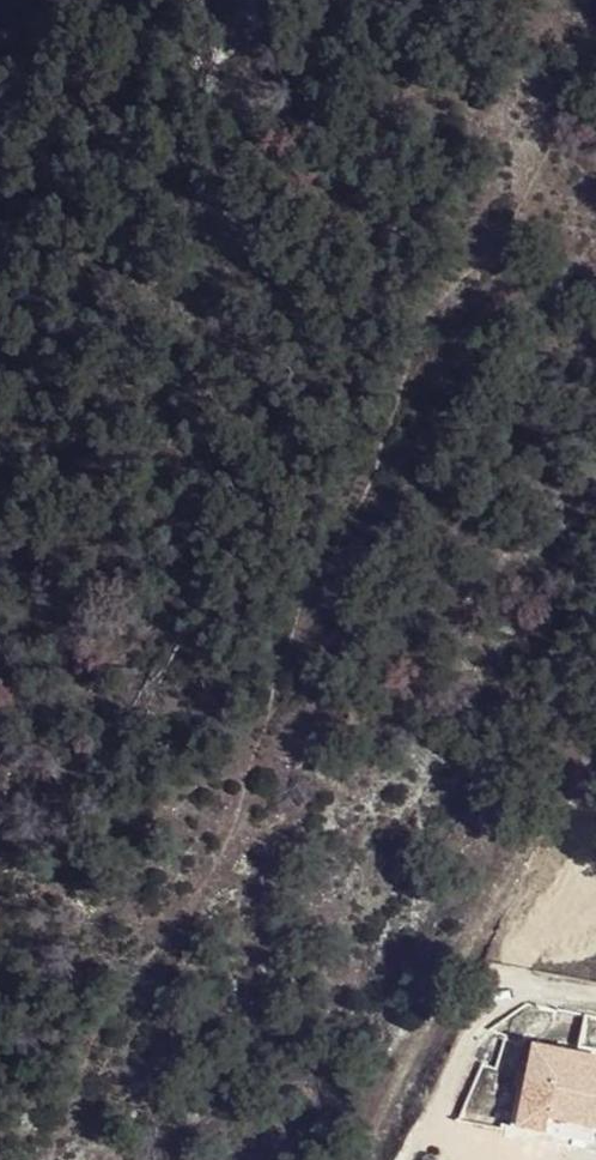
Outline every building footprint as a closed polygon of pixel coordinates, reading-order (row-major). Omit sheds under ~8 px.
[(540,1036),(523,1120),(554,1125),(556,1110),(595,1118),(595,1046),(540,1036)]
